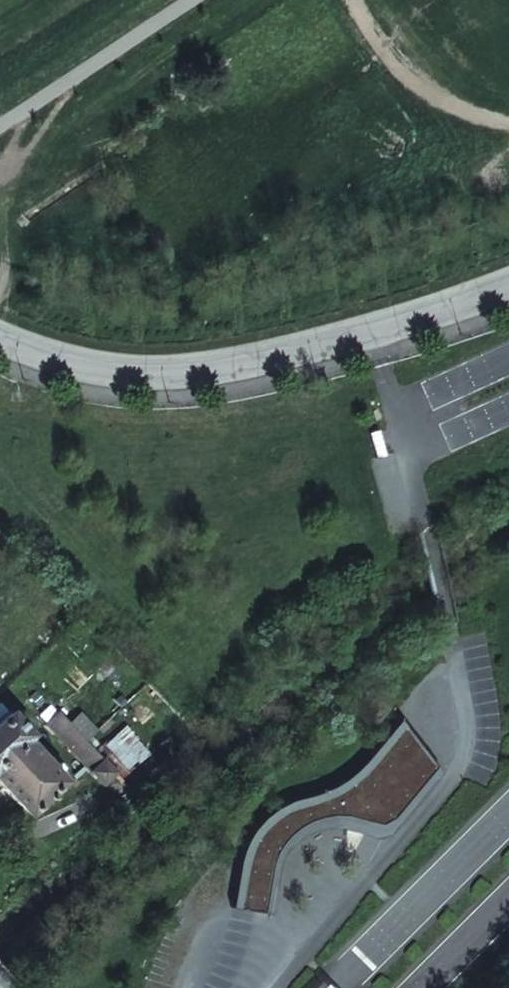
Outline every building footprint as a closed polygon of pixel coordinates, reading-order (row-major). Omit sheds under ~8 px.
[(9,711),(0,719),(0,783),(29,814),(65,781),(25,737),(30,733),(9,711)] [(115,771),(94,749),(59,712),(47,723),(102,783),(115,771)] [(242,846),(232,905),(267,912),(271,876),(277,852),(290,837),(307,824),(325,818),(351,822),(372,828),(385,826),(393,821),(429,777),(437,769),(399,722),(379,745),(359,769),(341,782),(316,794),(294,799),(274,808),(255,825),(242,846)] [(102,783),(112,794),(125,782),(115,771),(102,783)]
